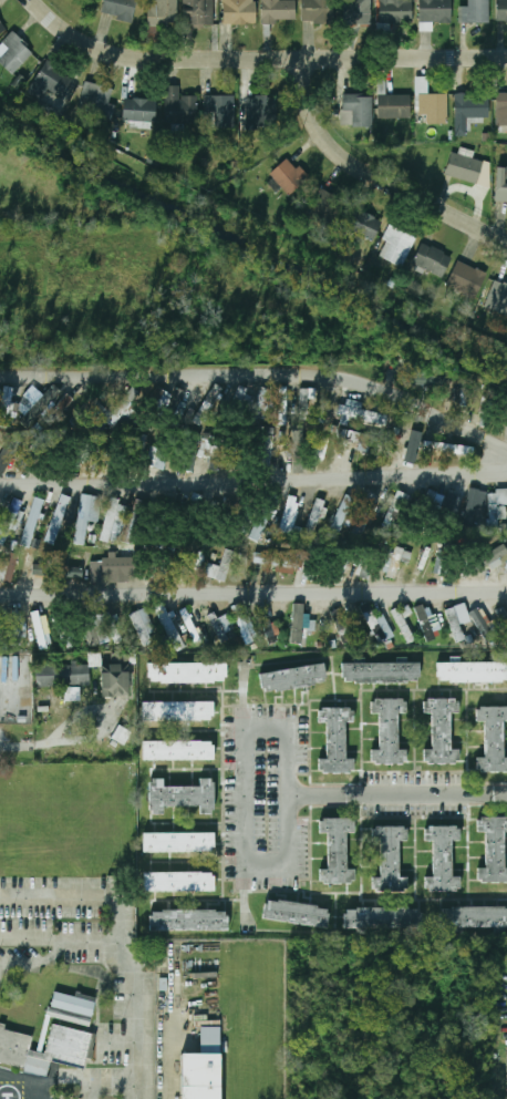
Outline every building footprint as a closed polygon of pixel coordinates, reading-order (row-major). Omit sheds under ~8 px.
[(132,22),(138,0),(104,0),(101,14),(132,22)] [(154,2),(148,2),(148,27),(178,27),(178,0),(154,0),(154,2)] [(186,25),(213,25),(213,0),(186,0),(186,25)] [(224,24),(256,24),(256,0),(224,0),(224,24)] [(297,22),(297,0),(279,0),(262,0),(262,22),(297,22)] [(302,21),(333,21),(333,0),(302,0),(302,21)] [(372,0),(346,0),(346,22),(372,22),(372,0)] [(413,0),(402,0),(379,0),(379,22),(413,22),(413,0)] [(452,0),(420,0),(420,22),(452,22),(452,0)] [(490,0),(468,0),(468,7),(459,7),(459,22),(490,22),(490,0)] [(506,22),(506,0),(497,0),(497,22),(506,22)] [(12,75),(34,53),(12,32),(2,43),(9,50),(0,59),(0,63),(12,75)] [(75,79),(48,61),(28,91),(40,100),(48,89),(62,99),(75,79)] [(113,91),(89,81),(77,109),(111,122),(117,106),(108,102),(113,91)] [(199,96),(178,96),(178,85),(166,85),(166,123),(199,123),(199,96)] [(497,93),(497,112),(506,112),(506,93),(497,93)] [(427,124),(448,124),(448,94),(418,94),(418,115),(427,115),(427,124)] [(215,127),(235,127),(235,95),(205,95),(205,113),(215,113),(215,127)] [(412,95),(379,95),(379,121),(412,121),(412,95)] [(489,95),(455,95),(455,135),(468,135),(468,119),(489,119),(489,95)] [(246,127),(275,127),(275,96),(246,96),(246,127)] [(373,96),(342,96),(342,126),(373,126),(373,96)] [(123,122),(156,122),(156,100),(123,100),(123,122)] [(445,175),(477,184),(484,161),(452,152),(445,175)] [(270,176),(292,197),(309,177),(287,157),(270,176)] [(496,173),(496,202),(506,202),(506,173),(496,173)] [(306,214),(333,227),(345,202),(319,188),(306,214)] [(343,229),(372,244),(383,222),(354,207),(343,229)] [(377,254),(402,267),(417,238),(392,225),(377,254)] [(412,261),(441,278),(452,258),(423,242),(412,261)] [(476,297),(486,273),(457,260),(446,284),(476,297)] [(494,281),(490,296),(497,297),(494,311),(506,314),(506,285),(494,281)] [(445,376),(405,376),(405,386),(445,386),(445,376)] [(25,416),(41,398),(49,405),(61,391),(53,384),(44,395),(33,385),(23,395),(28,399),(19,410),(25,416)] [(204,429),(226,392),(215,385),(192,422),(204,429)] [(3,386),(0,413),(0,427),(8,428),(13,387),(3,386)] [(173,393),(156,387),(149,402),(167,409),(173,393)] [(248,388),(236,388),(236,409),(248,409),(248,388)] [(271,392),(262,388),(249,422),(258,425),(271,392)] [(466,406),(465,388),(455,389),(455,406),(466,406)] [(18,419),(24,425),(55,396),(48,389),(18,419)] [(312,389),(300,389),(300,420),(312,420),(312,389)] [(74,400),(68,394),(54,410),(61,417),(74,400)] [(339,415),(386,424),(387,414),(340,405),(339,415)] [(339,436),(361,442),(359,450),(368,452),(372,436),(340,429),(339,436)] [(422,432),(411,430),(405,461),(416,463),(422,432)] [(82,469),(99,439),(90,434),(74,464),(82,469)] [(259,464),(269,468),(277,439),(268,435),(259,464)] [(208,441),(207,471),(219,471),(220,442),(208,441)] [(474,446),(424,442),(423,452),(473,456),(474,446)] [(8,443),(0,458),(0,477),(2,478),(18,448),(8,443)] [(307,450),(294,443),(283,461),(296,469),(307,450)] [(170,454),(153,445),(145,461),(163,471),(170,454)] [(478,489),(469,486),(466,499),(448,493),(442,516),(458,521),(461,516),(469,518),(478,489)] [(440,494),(429,489),(424,501),(435,506),(440,494)] [(393,530),(409,495),(398,490),(382,524),(393,530)] [(490,491),(490,532),(500,532),(500,518),(506,518),(506,491),(490,491)] [(363,532),(380,497),(371,493),(354,526),(363,532)] [(45,542),(55,545),(63,518),(69,519),(73,507),(68,506),(71,498),(60,494),(45,542)] [(99,523),(103,497),(83,495),(75,543),(84,545),(89,521),(99,523)] [(305,530),(314,533),(319,517),(322,518),(328,502),(316,498),(305,530)] [(25,503),(13,499),(3,525),(15,530),(25,503)] [(45,501),(37,499),(21,544),(29,547),(33,534),(34,534),(45,501)] [(144,501),(136,499),(126,541),(135,543),(144,501)] [(107,530),(126,530),(126,501),(107,501),(107,530)] [(282,526),(292,528),(297,510),(287,507),(282,526)] [(251,539),(260,541),(266,518),(256,516),(251,539)] [(506,554),(506,551),(503,544),(479,559),(484,568),(506,554)] [(401,561),(408,563),(413,552),(392,545),(381,575),(394,579),(401,561)] [(209,577),(224,583),(236,553),(221,547),(209,577)] [(18,554),(11,553),(9,562),(0,560),(0,580),(12,583),(18,554)] [(300,557),(256,553),(255,563),(299,567),(300,557)] [(138,558),(102,558),(102,576),(138,576),(138,558)] [(33,562),(33,575),(50,576),(51,562),(33,562)] [(366,578),(371,566),(360,563),(356,575),(366,578)] [(56,577),(83,578),(84,567),(56,566),(56,577)] [(185,648),(166,603),(156,606),(175,651),(185,648)] [(379,644),(386,640),(369,603),(361,607),(379,644)] [(438,630),(429,603),(415,607),(426,642),(436,639),(433,631),(438,630)] [(405,618),(413,614),(408,604),(393,610),(406,643),(414,640),(405,618)] [(302,605),(293,605),(293,644),(302,644),(302,605)] [(506,613),(503,606),(493,611),(502,629),(506,627),(506,613)] [(447,610),(454,630),(464,627),(457,607),(447,610)] [(158,640),(145,608),(132,614),(144,646),(158,640)] [(349,630),(341,608),(331,611),(339,634),(349,630)] [(470,613),(489,641),(496,637),(477,608),(470,613)] [(255,640),(246,609),(237,612),(245,644),(255,640)] [(40,649),(52,646),(43,610),(31,613),(40,649)] [(103,615),(114,644),(122,641),(111,612),(103,615)] [(209,615),(220,644),(228,640),(217,613),(209,615)] [(82,619),(87,644),(103,640),(99,616),(82,619)] [(265,639),(277,640),(279,623),(267,622),(265,639)] [(13,645),(29,645),(29,623),(13,623),(13,645)] [(74,646),(74,626),(62,626),(62,646),(74,646)] [(342,682),(420,681),(420,663),(342,664),(342,682)] [(437,682),(506,682),(506,663),(437,663),(437,682)] [(102,672),(102,697),(130,697),(130,664),(108,664),(108,672),(102,672)] [(148,664),(148,684),(227,684),(227,664),(148,664)] [(89,686),(89,665),(37,666),(37,686),(89,686)] [(328,685),(325,666),(260,672),(262,692),(328,685)] [(80,701),(80,688),(66,687),(65,701),(80,701)] [(399,749),(400,715),(405,715),(405,699),(372,699),(371,713),(379,713),(379,750),(371,750),(371,764),(405,764),(405,749),(399,749)] [(453,749),(453,699),(426,699),(426,712),(432,712),(432,750),(425,750),(425,763),(459,763),(459,749),(453,749)] [(143,702),(143,721),(214,721),(215,702),(143,702)] [(485,758),(476,758),(476,772),(506,772),(506,757),(505,757),(505,721),(506,721),(506,707),(477,707),(477,721),(485,721),(485,758)] [(348,758),(348,709),(319,708),(319,723),(327,723),(327,759),(319,759),(319,772),(354,772),(354,758),(348,758)] [(124,746),(111,738),(118,725),(132,732),(124,746)] [(215,761),(215,742),(143,742),(143,761),(215,761)] [(165,788),(165,779),(149,779),(149,814),(165,814),(165,807),(199,807),(199,813),(214,813),(214,779),(199,779),(199,787),(165,788)] [(506,831),(506,816),(477,816),(477,832),(485,832),(485,867),(477,867),(477,881),(506,881),(506,867),(506,831)] [(348,869),(348,833),(355,833),(355,819),(319,819),(319,834),(327,834),(327,869),(320,869),(320,883),(355,883),(355,869),(348,869)] [(453,876),(452,841),(461,841),(461,825),(425,826),(425,841),(433,841),(433,876),(425,876),(425,891),(461,891),(461,876),(453,876)] [(400,876),(400,841),(407,841),(407,826),(372,826),(372,842),(380,842),(381,880),(374,880),(374,891),(408,891),(408,876),(400,876)] [(215,832),(144,832),(144,853),(215,853),(215,832)] [(144,872),(144,892),(215,892),(215,872),(144,872)] [(331,907),(266,898),(262,920),(329,928),(331,907)] [(495,933),(506,932),(506,926),(506,906),(439,907),(441,928),(495,927),(495,933)] [(423,928),(423,908),(345,908),(345,928),(423,928)] [(151,932),(229,932),(229,910),(151,910),(151,932)] [(91,1017),(95,997),(75,992),(74,996),(54,992),(51,1007),(91,1017)] [(49,1017),(89,1026),(91,1017),(51,1007),(48,1006),(37,1051),(40,1052),(49,1017)] [(25,1068),(0,1062),(0,1028),(32,1036),(29,1049),(37,1051),(40,1052),(44,1054),(51,1024),(90,1033),(81,1069),(50,1061),(46,1077),(24,1071),(25,1068)] [(223,1052),(223,1098),(180,1098),(180,1052),(223,1052)]
